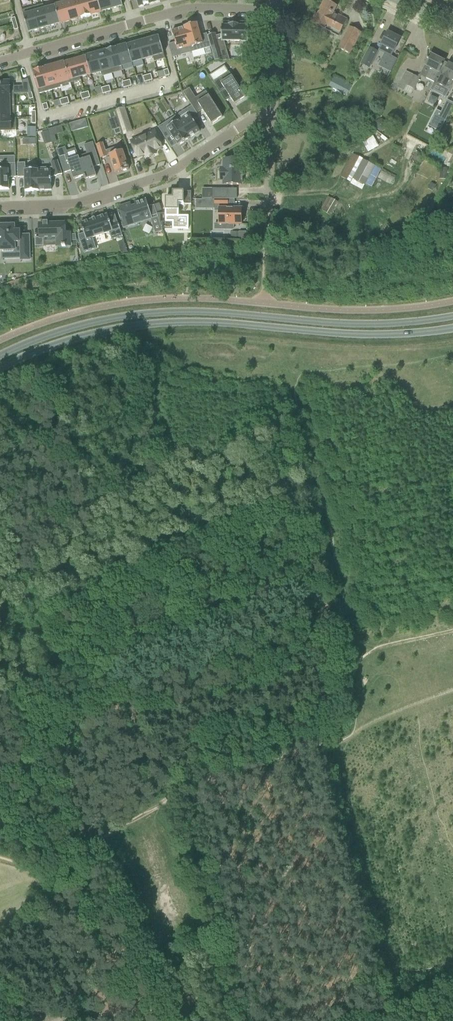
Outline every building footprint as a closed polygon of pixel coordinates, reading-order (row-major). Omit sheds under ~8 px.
[(75,0),(66,0),(64,1),(65,3),(70,21),(80,18),(75,0)] [(87,0),(75,0),(80,18),(81,18),(91,16),(90,15),(91,15),(87,0)] [(91,15),(101,12),(98,0),(87,0),(91,15)] [(109,0),(98,0),(101,12),(112,9),(109,0)] [(121,0),(109,0),(112,9),(122,6),(121,0)] [(332,13),(336,6),(326,0),(318,15),(316,14),(312,23),(338,36),(347,20),(339,16),(339,17),(332,13)] [(70,21),(65,3),(55,6),(60,24),(70,21)] [(43,4),(33,7),(39,30),(49,27),(44,9),(43,4)] [(60,24),(55,6),(44,9),(49,27),(60,24)] [(39,30),(33,7),(22,10),(28,33),(39,30)] [(184,27),(191,53),(210,47),(207,34),(200,36),(197,23),(184,27)] [(215,34),(207,36),(210,46),(212,51),(219,49),(217,41),(221,40),(221,41),(222,41),(247,41),(247,42),(248,42),(248,26),(247,26),(237,26),(237,25),(228,25),(229,25),(229,26),(222,26),(221,35),(216,36),(215,34)] [(184,28),(172,31),(175,43),(168,44),(172,58),(191,53),(184,27),(184,28)] [(382,60),(379,66),(384,68),(390,72),(397,59),(391,56),(400,39),(388,32),(379,49),(385,53),(382,60)] [(165,59),(159,37),(148,40),(153,57),(154,62),(165,59)] [(343,37),(338,48),(350,54),(356,43),(343,37)] [(153,57),(148,40),(137,43),(142,60),(153,57)] [(142,60),(137,43),(127,46),(132,63),(142,60)] [(132,63),(127,46),(117,48),(121,66),(132,63)] [(123,71),(121,66),(117,48),(116,49),(116,48),(106,51),(112,74),(123,71)] [(369,68),(377,52),(369,48),(364,59),(361,64),(369,68)] [(112,74),(106,51),(96,54),(101,72),(102,76),(112,74)] [(101,72),(96,54),(85,57),(90,75),(101,72)] [(425,66),(420,76),(434,83),(445,61),(430,54),(426,63),(424,66),(425,66)] [(90,75),(85,57),(75,60),(80,77),(90,75)] [(81,80),(80,77),(75,60),(65,63),(70,83),(81,80)] [(434,83),(449,90),(450,91),(452,84),(452,66),(448,63),(447,65),(444,63),(445,61),(434,83)] [(70,83),(65,63),(54,66),(60,86),(70,83)] [(60,88),(60,86),(54,66),(44,69),(50,91),(60,88)] [(50,91),(44,69),(43,68),(34,71),(34,72),(33,72),(39,94),(50,91)] [(229,72),(213,83),(220,93),(225,90),(235,105),(246,98),(229,72)] [(414,89),(419,78),(412,75),(407,86),(414,89)] [(348,84),(337,78),(334,77),(329,86),(343,94),(348,84)] [(14,94),(28,94),(31,93),(28,79),(22,81),(22,87),(13,87),(13,84),(10,84),(10,82),(0,82),(0,95),(14,94)] [(197,114),(203,111),(212,124),(222,118),(206,92),(196,98),(189,89),(183,93),(192,106),(197,114)] [(14,107),(14,95),(0,95),(0,107),(14,107)] [(323,116),(339,111),(336,99),(319,104),(323,116)] [(429,127),(440,132),(445,121),(452,106),(452,103),(447,100),(441,112),(437,111),(429,127)] [(190,139),(189,138),(200,132),(194,122),(199,118),(197,114),(192,106),(175,117),(189,139),(190,139)] [(16,119),(16,118),(15,118),(14,107),(0,107),(0,119),(16,119)] [(124,108),(115,111),(119,122),(127,119),(124,108)] [(189,139),(175,117),(158,128),(166,139),(171,136),(178,146),(189,139)] [(16,131),(16,119),(0,119),(0,131),(16,131)] [(85,119),(74,122),(77,130),(87,127),(85,119)] [(375,122),(375,128),(380,132),(386,129),(386,123),(381,119),(375,122)] [(35,137),(36,127),(28,127),(27,136),(35,137)] [(131,142),(138,158),(145,155),(146,158),(156,154),(154,151),(161,148),(154,132),(131,142)] [(374,136),(362,141),(367,152),(379,147),(374,136)] [(84,176),(85,180),(96,176),(93,168),(100,165),(93,143),(84,146),(87,154),(78,157),(78,154),(77,155),(84,176)] [(106,151),(103,143),(96,145),(100,159),(109,156),(115,174),(129,170),(121,146),(106,151)] [(65,147),(56,150),(64,173),(71,171),(73,179),(84,176),(77,155),(75,149),(67,151),(65,147)] [(364,184),(370,188),(381,168),(353,154),(340,178),(361,189),(364,184)] [(223,181),(223,185),(241,185),(242,160),(240,160),(240,158),(233,158),(233,160),(224,160),(223,169),(220,169),(220,181),(223,181)] [(38,167),(37,167),(38,191),(39,191),(51,190),(51,178),(55,176),(55,177),(62,174),(58,161),(50,163),(52,168),(38,168),(38,167)] [(37,167),(25,167),(25,163),(17,163),(18,177),(25,177),(25,192),(38,191),(37,167)] [(0,164),(0,190),(9,190),(8,178),(15,177),(15,164),(0,164)] [(382,169),(378,177),(393,183),(396,175),(382,169)] [(212,190),(212,199),(228,199),(228,198),(228,190),(212,190)] [(166,198),(166,222),(173,222),(173,229),(186,229),(188,229),(188,216),(186,216),(186,217),(178,217),(178,205),(184,205),(184,191),(177,191),(177,192),(173,192),(173,195),(173,198),(166,198)] [(329,216),(337,202),(328,197),(320,210),(329,216)] [(132,218),(139,216),(141,220),(151,217),(146,199),(139,202),(140,204),(131,207),(130,203),(119,207),(122,218),(120,218),(123,228),(127,227),(134,224),(133,222),(132,218)] [(195,209),(208,209),(207,199),(195,199),(195,209)] [(219,205),(219,213),(219,225),(224,225),(224,229),(233,229),(233,225),(241,225),(241,209),(228,208),(228,199),(214,199),(214,205),(219,205)] [(444,206),(442,213),(448,215),(450,208),(444,206)] [(433,211),(423,227),(431,232),(440,216),(433,211)] [(122,236),(118,222),(110,225),(107,214),(80,223),(84,233),(78,235),(84,253),(96,249),(92,238),(109,232),(111,240),(122,236)] [(162,231),(157,215),(156,215),(157,217),(150,219),(154,233),(155,233),(162,231)] [(47,222),(47,223),(44,223),(44,222),(43,222),(43,224),(39,224),(40,238),(35,238),(35,247),(43,246),(43,238),(57,238),(57,246),(62,246),(62,247),(65,247),(65,246),(70,245),(70,233),(65,234),(64,224),(48,224),(48,222),(47,222)] [(0,226),(0,250),(14,250),(14,253),(20,253),(20,260),(30,260),(29,235),(19,235),(19,234),(14,234),(14,225),(0,226)]
